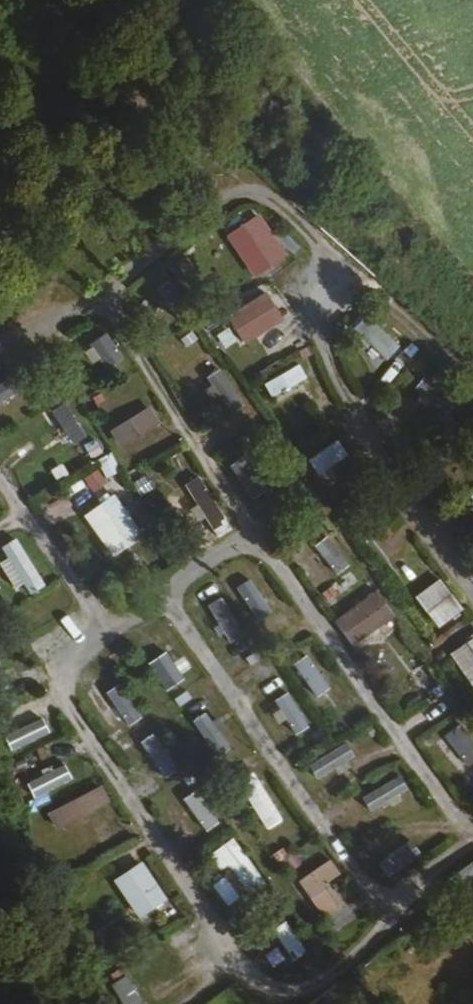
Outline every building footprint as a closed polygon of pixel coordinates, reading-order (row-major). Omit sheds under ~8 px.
[(254,277),(288,258),(262,211),(228,230),(254,277)] [(267,289),(227,314),(245,342),(285,316),(267,289)] [(386,357),(400,344),(373,315),(358,329),(386,357)] [(91,344),(109,368),(127,354),(108,330),(91,344)] [(263,382),(271,397),(308,377),(300,362),(263,382)] [(224,366),(208,374),(228,411),(244,403),(224,366)] [(0,381),(0,399),(28,388),(22,372),(0,381)] [(414,389),(446,414),(460,397),(428,372),(414,389)] [(52,408),(73,444),(87,436),(67,400),(52,408)] [(120,445),(163,425),(153,405),(111,424),(120,445)] [(340,437),(307,457),(318,474),(350,454),(340,437)] [(107,476),(121,469),(112,450),(98,457),(107,476)] [(246,454),(230,464),(252,497),(268,487),(246,454)] [(98,467),(83,476),(92,491),(107,482),(98,467)] [(151,470),(133,481),(140,495),(159,484),(151,470)] [(201,474),(185,483),(217,537),(233,528),(201,474)] [(114,555),(145,533),(115,491),(84,513),(114,555)] [(314,543),(335,574),(350,564),(329,533),(314,543)] [(23,596),(46,582),(17,536),(0,547),(0,560),(23,596)] [(318,587),(333,581),(325,563),(310,570),(318,587)] [(415,596),(440,629),(466,609),(441,576),(415,596)] [(252,577),(236,587),(258,620),(273,611),(252,577)] [(353,646),(396,612),(376,587),(333,620),(353,646)] [(223,595),(207,604),(230,642),(245,633),(223,595)] [(472,687),(472,637),(451,650),(472,687)] [(168,648),(149,661),(167,687),(186,674),(168,648)] [(315,696),(331,686),(309,651),(293,662),(315,696)] [(129,725),(143,714),(120,682),(105,693),(129,725)] [(293,733),(309,724),(291,690),(275,698),(293,733)] [(208,709),(193,719),(218,755),(232,745),(208,709)] [(11,748),(51,733),(45,716),(5,731),(11,748)] [(472,762),(472,736),(460,720),(443,734),(469,765),(472,762)] [(157,730),(141,739),(163,776),(179,767),(157,730)] [(316,777),(357,756),(349,741),(308,762),(316,777)] [(28,779),(35,795),(73,777),(66,762),(28,779)] [(252,764),(234,775),(267,828),(284,818),(252,764)] [(362,793),(369,809),(410,790),(403,774),(362,793)] [(102,782),(48,813),(58,829),(111,799),(102,782)] [(199,787),(183,797),(205,830),(221,820),(199,787)] [(237,836),(212,851),(222,867),(231,862),(253,898),(269,888),(237,836)] [(378,863),(389,877),(422,852),(411,837),(378,863)] [(339,905),(327,885),(343,875),(332,858),(299,879),(322,916),(339,905)] [(115,877),(138,917),(168,900),(145,859),(115,877)] [(459,875),(465,887),(472,882),(472,865),(459,875)] [(289,921),(274,930),(293,960),(307,950),(289,921)] [(123,970),(107,981),(123,1003),(145,1003),(123,970)]
